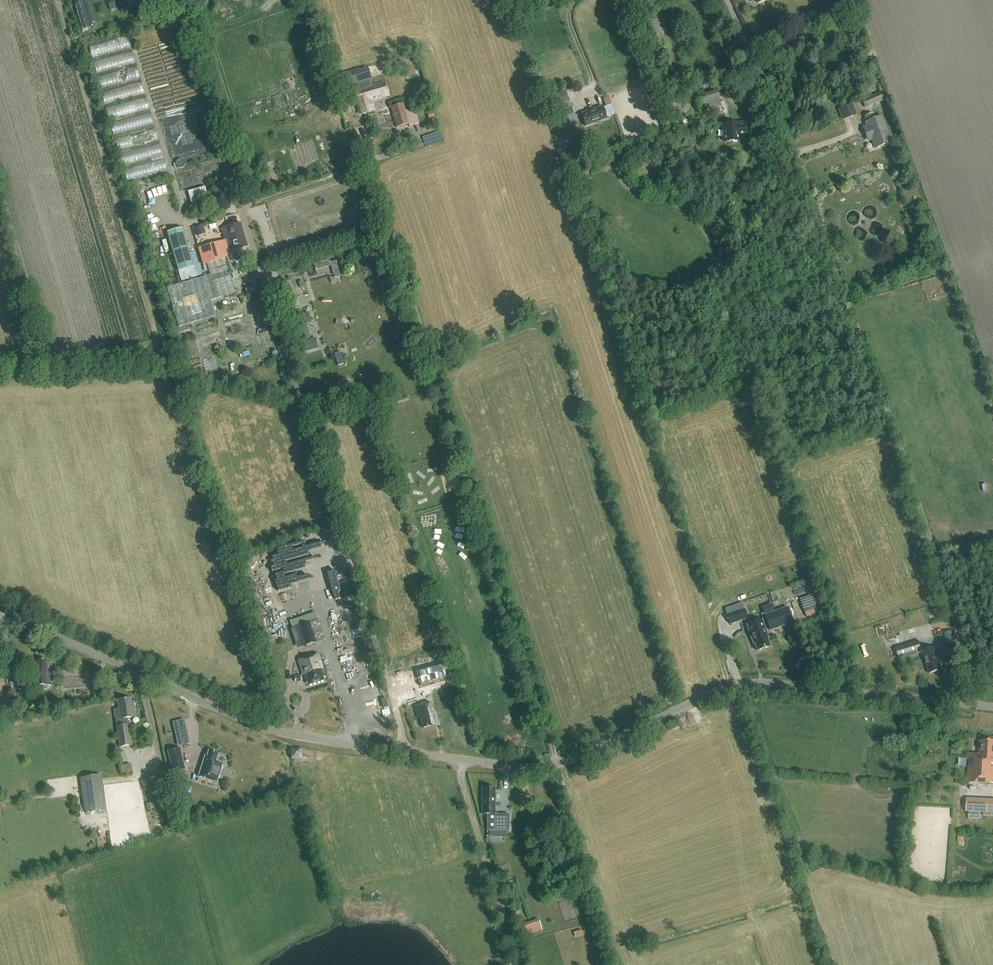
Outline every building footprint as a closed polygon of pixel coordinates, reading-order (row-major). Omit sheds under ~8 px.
[(82,30),(91,27),(83,0),(74,3),(82,30)] [(137,12),(159,6),(157,0),(133,0),(137,12)] [(820,8),(805,13),(809,25),(824,20),(820,8)] [(129,180),(167,170),(132,33),(91,44),(95,59),(103,90),(107,105),(108,104),(120,151),(121,151),(129,180)] [(387,59),(366,65),(368,74),(390,67),(387,59)] [(367,87),(367,89),(359,92),(358,90),(349,93),(352,104),(355,103),(359,115),(375,110),(372,101),(389,96),(385,82),(367,87)] [(566,91),(547,97),(555,120),(574,114),(566,91)] [(721,107),(715,91),(696,98),(702,114),(721,107)] [(865,107),(884,100),(881,92),(862,99),(865,107)] [(396,128),(417,122),(414,110),(406,112),(404,104),(390,108),(396,128)] [(856,115),(851,104),(845,106),(849,117),(856,115)] [(602,106),(581,114),(585,126),(607,118),(602,106)] [(427,112),(429,120),(435,119),(433,110),(427,112)] [(872,139),(876,147),(890,142),(881,117),(875,120),(872,114),(866,117),(868,122),(866,123),(867,125),(864,127),(866,134),(868,139),(870,140),(872,139)] [(746,136),(745,124),(723,125),(724,139),(731,139),(731,142),(738,141),(738,137),(746,136)] [(441,131),(424,136),(427,145),(443,139),(441,131)] [(205,187),(188,192),(189,195),(192,204),(207,199),(209,199),(205,187)] [(222,243),(199,250),(203,265),(207,264),(226,258),(232,257),(231,252),(248,247),(240,222),(221,228),(225,242),(227,241),(228,245),(223,247),(222,243)] [(197,227),(199,235),(208,232),(205,224),(197,227)] [(183,228),(167,233),(181,282),(197,277),(183,228)] [(291,246),(294,255),(305,252),(302,243),(291,246)] [(233,257),(228,259),(233,278),(239,277),(233,257)] [(226,258),(207,264),(210,276),(167,288),(179,327),(216,316),(212,300),(236,293),(226,258)] [(343,351),(336,353),(341,364),(347,362),(343,351)] [(806,617),(817,613),(816,608),(813,600),(810,602),(811,604),(803,607),(805,612),(806,617)] [(725,610),(730,625),(747,619),(742,604),(725,610)] [(765,615),(770,630),(793,622),(787,607),(765,615)] [(761,621),(746,626),(752,644),(753,644),(756,651),(769,647),(766,640),(767,639),(761,621)] [(310,623),(300,626),(306,646),(316,643),(310,623)] [(950,631),(944,633),(947,645),(954,643),(950,631)] [(899,660),(919,654),(917,648),(921,647),(919,641),(896,647),(899,660)] [(930,674),(941,670),(938,660),(939,660),(935,647),(921,652),(924,660),(925,660),(930,674)] [(305,674),(306,678),(308,685),(324,680),(321,669),(323,669),(318,654),(298,660),(302,675),(305,674)] [(51,685),(52,663),(46,663),(46,660),(38,660),(38,666),(35,666),(35,685),(44,685),(43,689),(48,689),(48,685),(51,685)] [(12,675),(11,675),(12,682),(9,682),(12,692),(23,689),(20,673),(12,675)] [(434,697),(446,695),(444,687),(433,689),(434,697)] [(129,721),(127,721),(126,718),(136,717),(134,702),(131,703),(131,699),(118,701),(119,708),(113,709),(120,748),(132,746),(129,725),(130,725),(129,721)] [(431,724),(437,723),(435,714),(432,714),(428,701),(414,705),(418,718),(420,718),(423,728),(431,726),(431,724)] [(980,741),(980,755),(969,755),(968,782),(992,784),(992,741),(980,741)] [(293,747),(293,758),(305,758),(305,748),(293,747)] [(180,748),(167,751),(173,773),(185,770),(180,748)] [(216,783),(222,764),(216,762),(218,754),(209,751),(207,756),(205,756),(198,778),(216,783)] [(124,774),(135,773),(133,763),(122,765),(124,774)] [(101,775),(80,778),(85,813),(106,810),(101,775)] [(508,831),(509,815),(494,815),(495,788),(483,788),(482,814),(487,815),(487,830),(508,831)] [(992,813),(992,798),(967,797),(966,812),(992,813)] [(519,925),(522,936),(542,930),(539,919),(519,925)]
